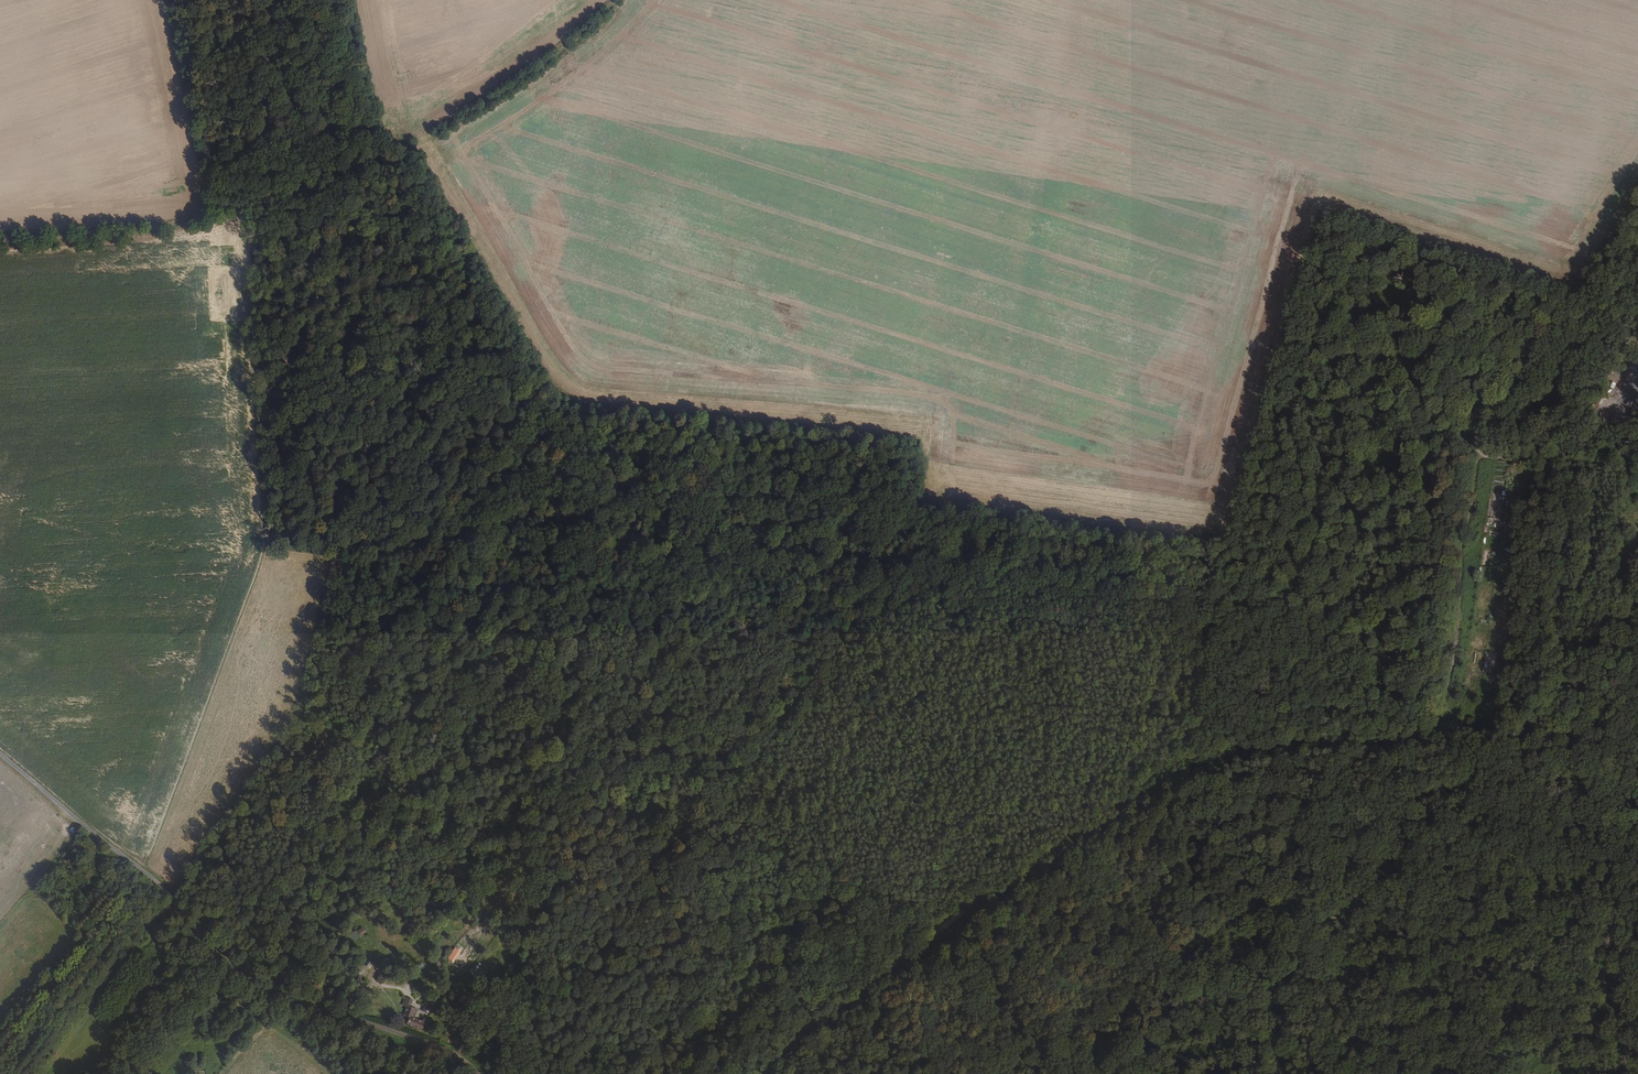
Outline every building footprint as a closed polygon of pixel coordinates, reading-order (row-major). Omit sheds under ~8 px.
[(1629,426),(1631,417),(1604,411),(1602,421),(1629,426)] [(454,948),(447,960),(453,963),(460,951),(454,948)] [(475,971),(480,965),(477,963),(472,968),(475,971)] [(413,1001),(409,1000),(406,1006),(402,1016),(409,1019),(406,1026),(421,1032),(423,1024),(417,1021),(419,1015),(417,1014),(418,1011),(410,1007),(413,1001)] [(399,1023),(406,1026),(409,1019),(402,1016),(399,1023)]
